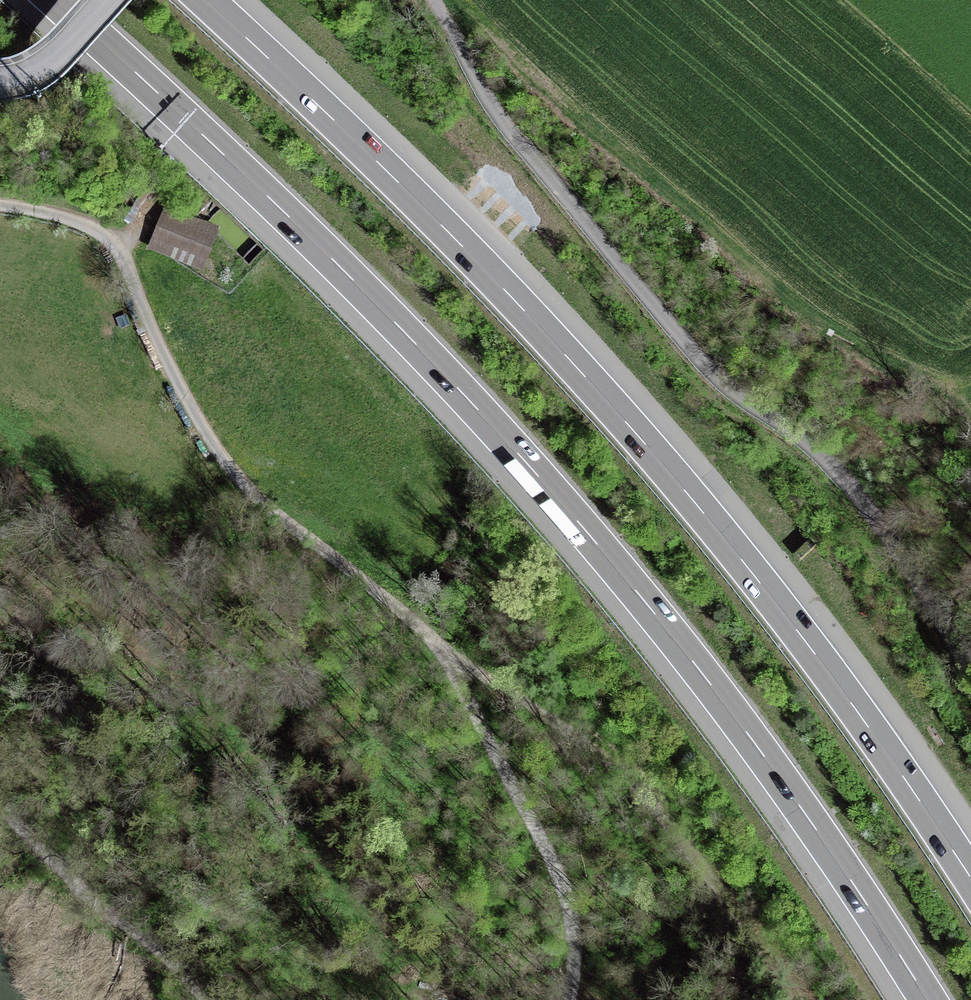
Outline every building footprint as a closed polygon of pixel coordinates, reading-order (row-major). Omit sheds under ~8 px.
[(220,226),(164,205),(147,249),(203,270),(220,226)]
